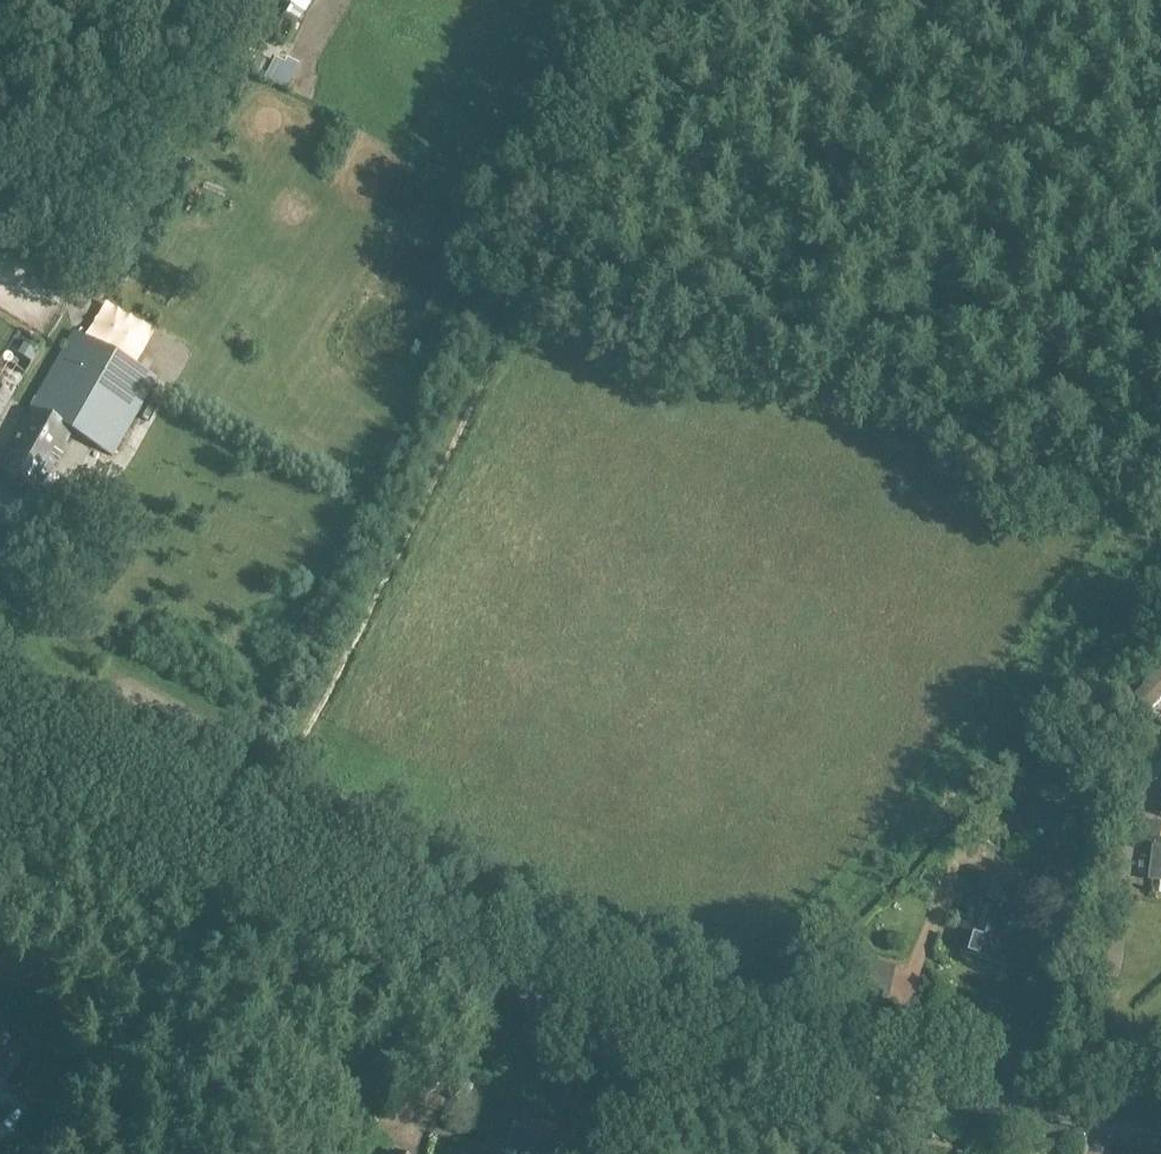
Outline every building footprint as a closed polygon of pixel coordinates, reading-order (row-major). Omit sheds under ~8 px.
[(74,332),(28,408),(30,408),(0,462),(0,472),(39,493),(72,434),(111,457),(157,382),(74,332)] [(1,360),(0,360),(0,418),(41,350),(16,335),(1,360)] [(1136,698),(1151,712),(1160,701),(1160,671),(1136,698)] [(1154,821),(1150,835),(1159,838),(1160,831),(1160,824),(1154,821)] [(1160,883),(1160,847),(1157,847),(1153,882),(1160,883)] [(971,930),(964,954),(1008,967),(1015,941),(1002,937),(1008,915),(1009,911),(1024,916),(1031,891),(987,877),(979,902),(981,903),(980,907),(970,903),(963,927),(971,930)] [(14,1049),(0,1039),(0,1067),(14,1049)] [(548,1130),(519,1121),(511,1148),(527,1153),(526,1153),(540,1153),(548,1130)] [(940,1127),(928,1128),(929,1140),(941,1139),(940,1127)]
